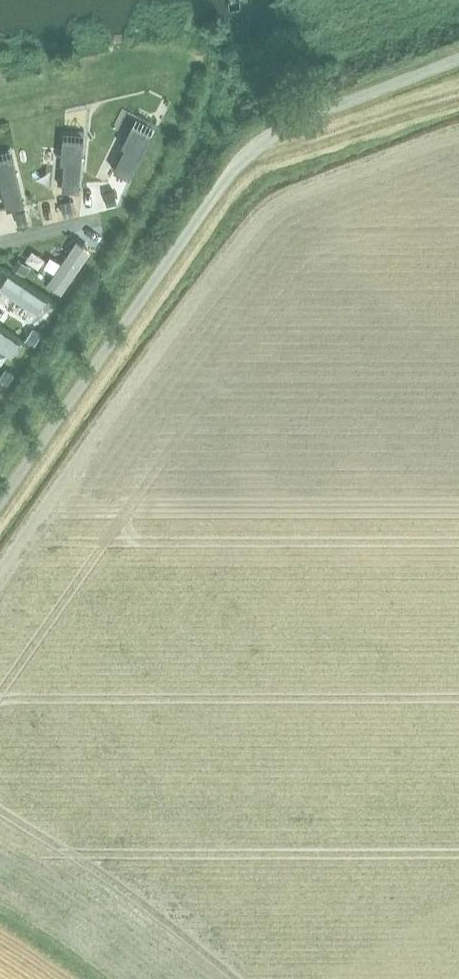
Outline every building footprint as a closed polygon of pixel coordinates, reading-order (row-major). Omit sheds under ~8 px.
[(114,190),(104,193),(107,205),(117,202),(114,190)] [(71,201),(62,203),(65,215),(74,213),(71,201)] [(25,211),(16,213),(19,226),(28,224),(25,211)] [(19,260),(14,269),(25,276),(31,267),(19,260)] [(34,328),(26,340),(34,346),(42,333),(34,328)] [(0,378),(0,380),(7,385),(15,373),(6,368),(0,378)]
